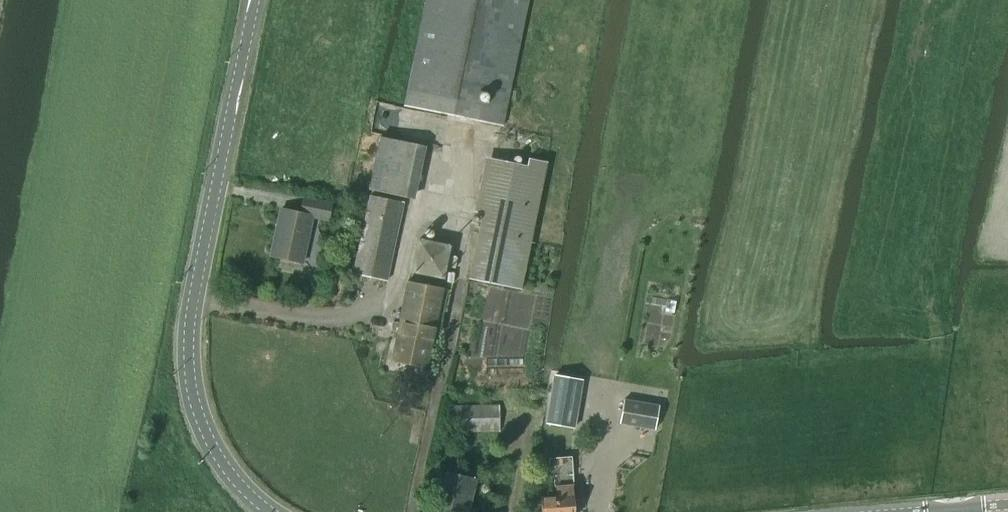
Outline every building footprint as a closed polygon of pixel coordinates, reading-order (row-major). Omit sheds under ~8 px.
[(528,0),(426,0),(404,107),(502,126),(528,0)] [(413,201),(425,149),(379,138),(367,191),(413,201)] [(520,289),(546,162),(528,158),(527,166),(499,160),(488,213),(483,212),(469,279),(520,289)] [(386,281),(403,203),(370,196),(353,274),(386,281)] [(328,221),(331,204),(304,198),(301,214),(281,210),(271,256),(303,263),(312,217),(328,221)] [(444,281),(451,247),(417,240),(410,274),(444,281)] [(426,369),(443,288),(407,282),(399,324),(393,323),(391,331),(397,332),(391,362),(426,369)] [(554,375),(545,424),(574,429),(582,380),(554,375)] [(655,431),(659,406),(623,400),(619,426),(655,431)] [(449,432),(499,431),(499,405),(449,406),(449,432)] [(570,458),(549,460),(551,476),(554,475),(556,498),(540,499),(541,511),(574,511),(570,458)] [(475,480),(447,473),(438,508),(456,511),(467,511),(475,480)]
